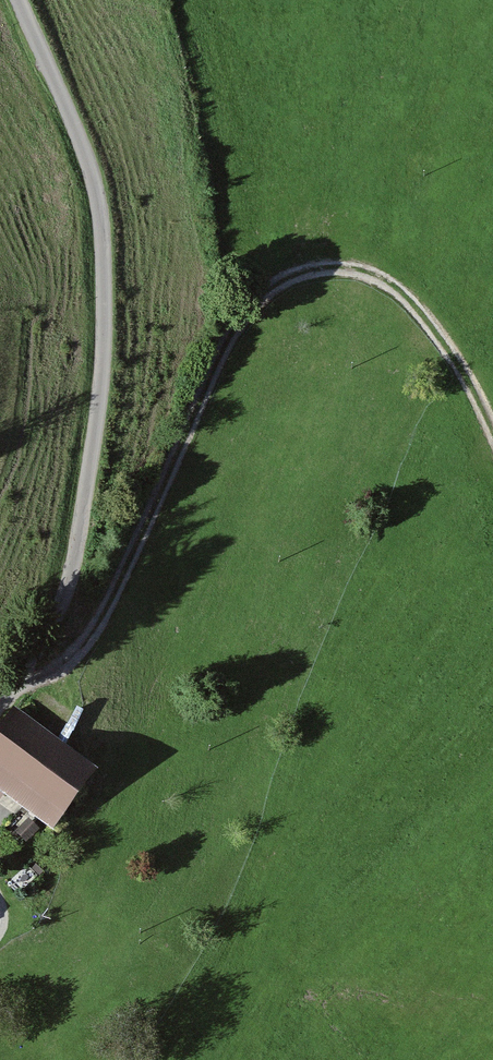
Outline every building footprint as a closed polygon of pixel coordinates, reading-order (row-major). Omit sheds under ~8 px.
[(98,767),(13,706),(0,724),(0,789),(53,828),(98,767)]
